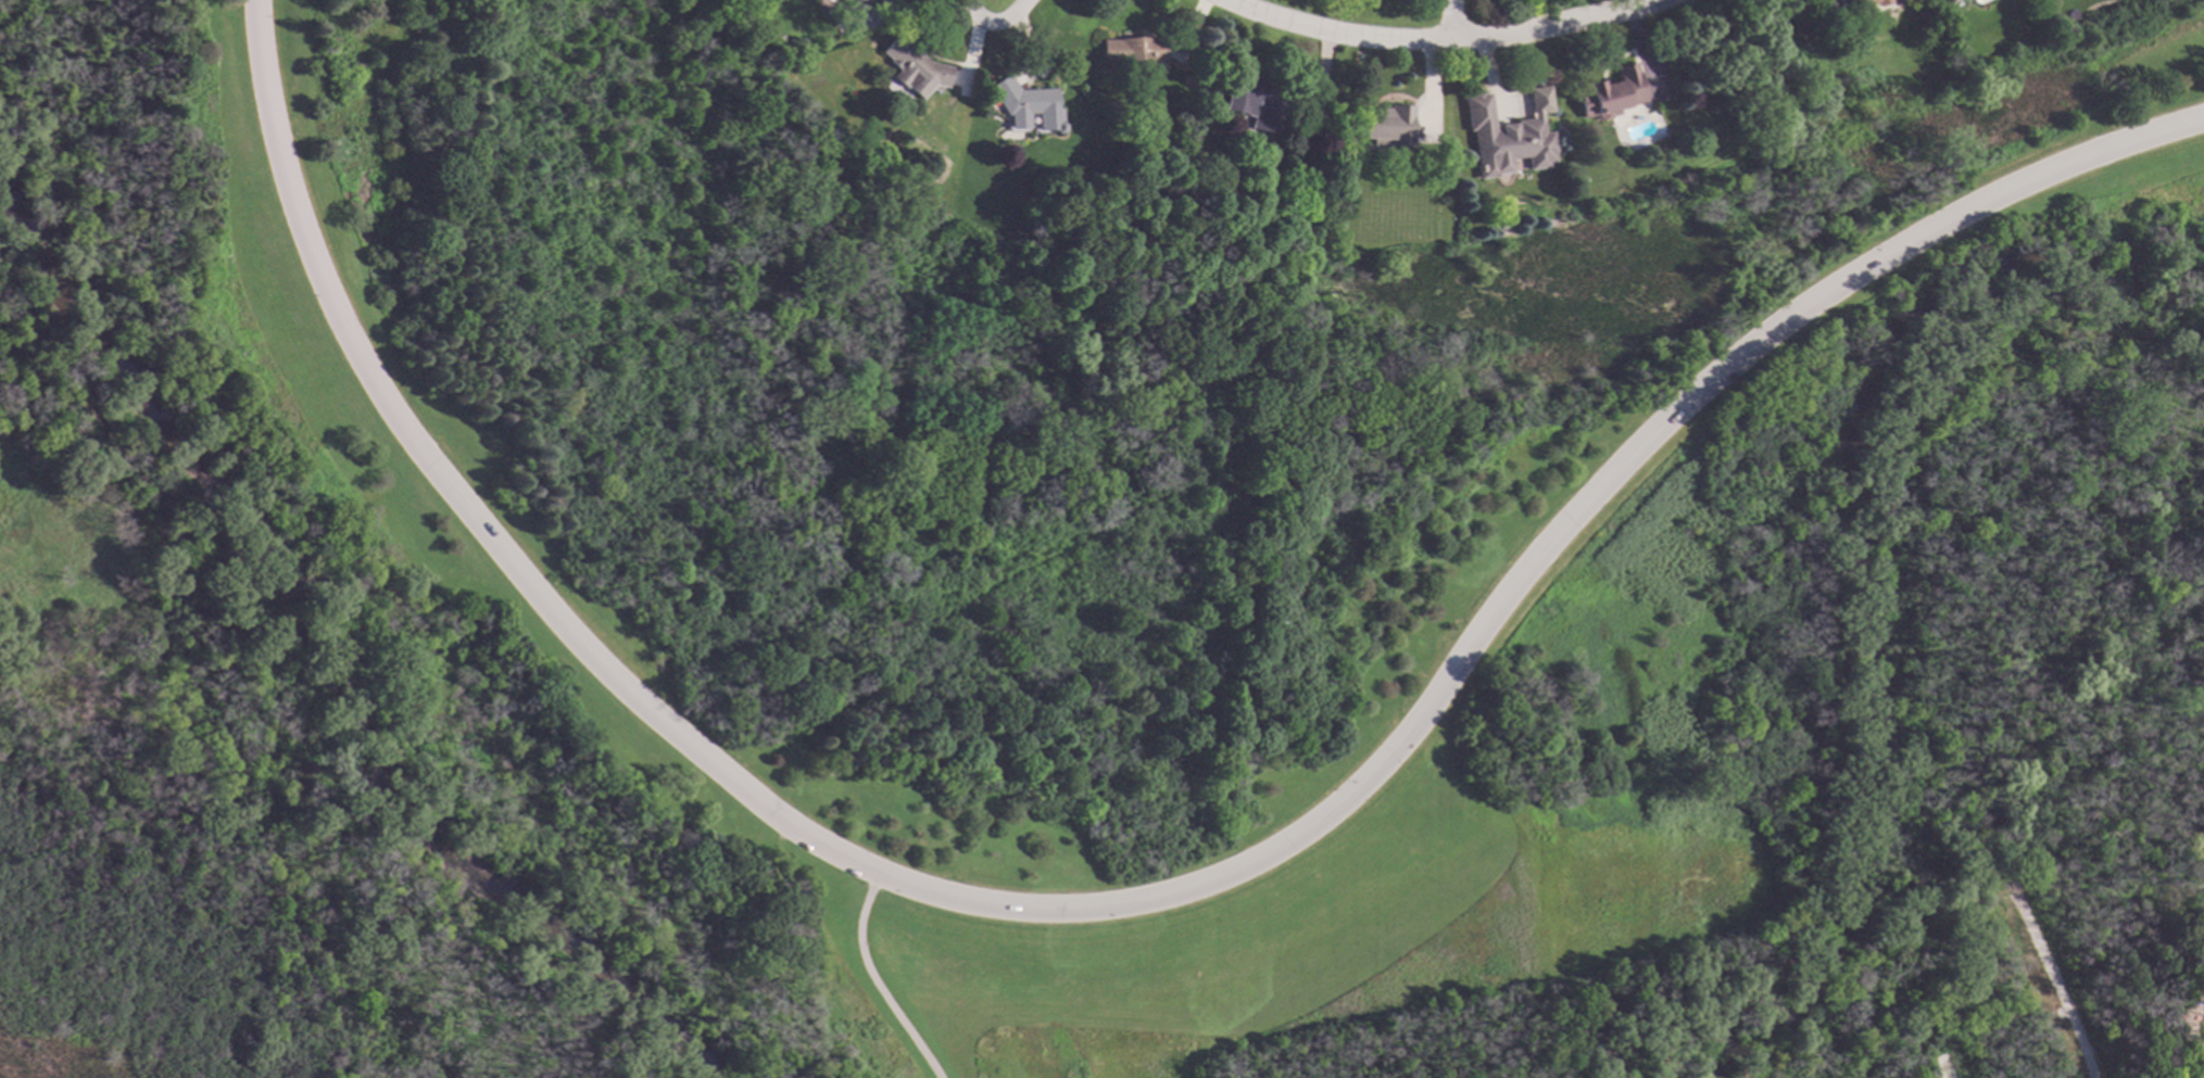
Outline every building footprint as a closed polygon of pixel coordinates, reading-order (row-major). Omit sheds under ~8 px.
[(1846,12),(1841,0),(1885,0),(1887,3),(1874,8),(1873,3),(1846,12)] [(910,41),(907,45),(927,63),(948,66),(945,88),(940,87),(936,91),(927,89),(917,100),(889,76),(895,69),(885,61),(886,60),(878,51),(893,35),(894,36),(898,30),(910,41)] [(783,47),(776,49),(773,37),(781,35),(783,47)] [(1164,63),(1099,63),(1099,38),(1164,38),(1164,63)] [(1643,101),(1615,107),(1616,114),(1594,118),(1592,115),(1580,118),(1574,92),(1585,90),(1583,83),(1601,78),(1601,81),(1615,78),(1612,66),(1634,61),(1643,101)] [(1016,89),(1017,90),(1054,88),(1055,112),(1027,114),(1027,127),(1007,128),(1007,115),(1004,116),(985,87),(1006,74),(1016,89)] [(1252,79),(1254,76),(1279,83),(1277,87),(1294,90),(1282,137),(1248,128),(1251,116),(1223,110),(1232,74),(1252,79)] [(1194,80),(1192,87),(1182,84),(1185,77),(1194,80)] [(1550,112),(1539,113),(1541,131),(1550,130),(1552,151),(1551,152),(1552,162),(1546,162),(1546,167),(1525,169),(1523,156),(1508,157),(1510,172),(1496,173),(1496,177),(1476,179),(1470,130),(1466,130),(1461,97),(1470,96),(1470,93),(1479,91),(1479,94),(1487,93),(1493,130),(1499,129),(1498,123),(1529,118),(1525,88),(1547,85),(1550,112)] [(1413,104),(1411,147),(1371,145),(1371,139),(1342,138),(1343,110),(1367,111),(1368,107),(1387,107),(1387,103),(1413,104)] [(1136,189),(1133,198),(1122,194),(1125,186),(1136,189)] [(1507,228),(1499,228),(1498,220),(1506,219),(1507,228)]
